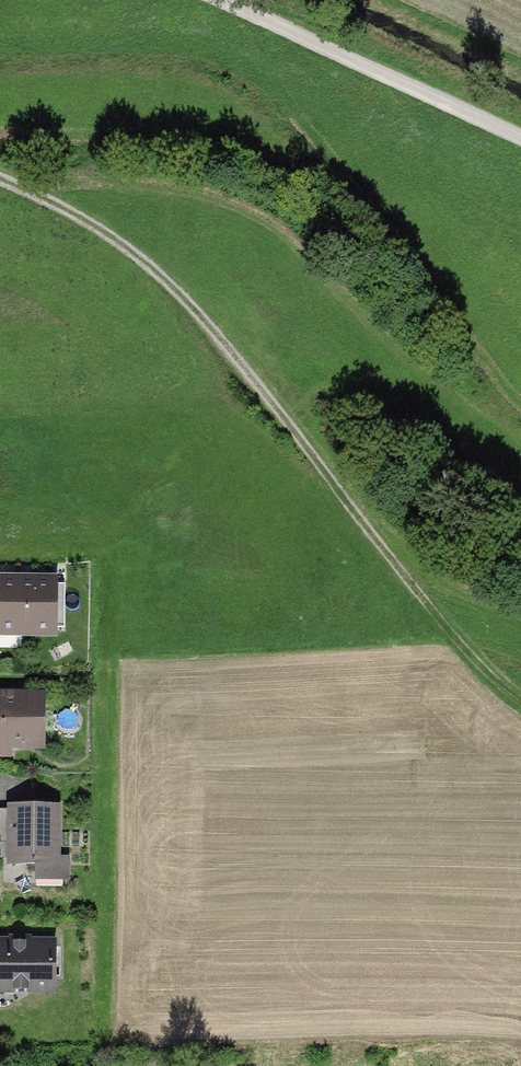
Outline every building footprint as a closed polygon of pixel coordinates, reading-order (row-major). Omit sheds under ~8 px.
[(0,575),(0,637),(57,637),(57,575),(0,575)] [(12,758),(11,751),(45,750),(43,686),(0,687),(0,759),(12,758)] [(61,804),(8,804),(5,812),(6,862),(62,864),(61,804)] [(59,990),(57,935),(0,936),(0,992),(59,990)]
